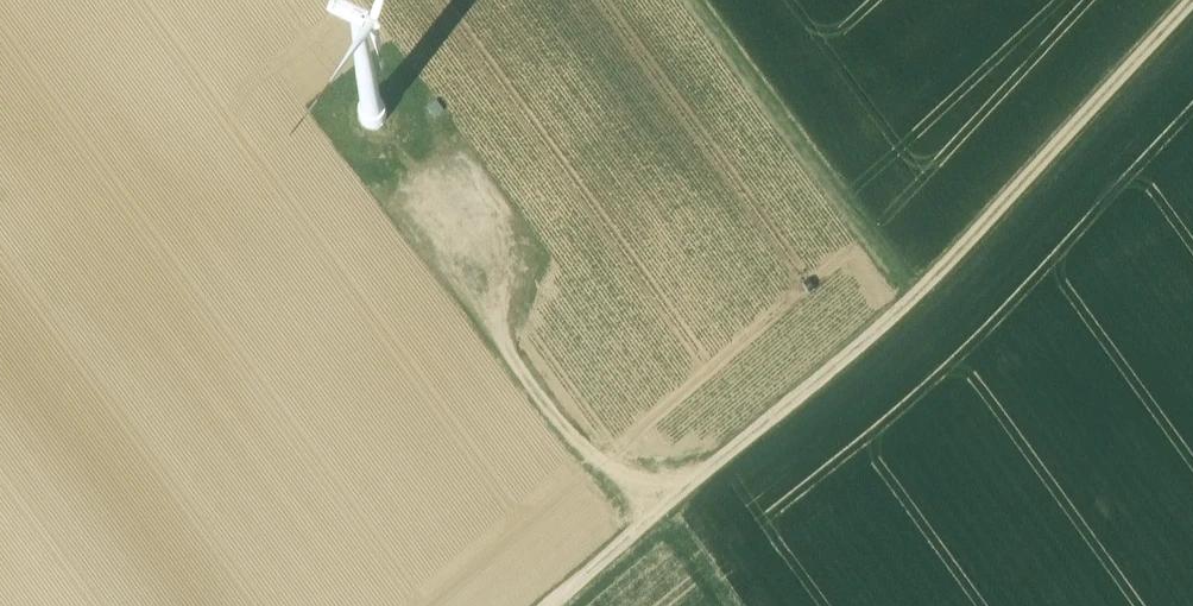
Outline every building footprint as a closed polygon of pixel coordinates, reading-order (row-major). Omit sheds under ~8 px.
[(437,103),(428,111),(435,119),(444,111),(437,103)]
